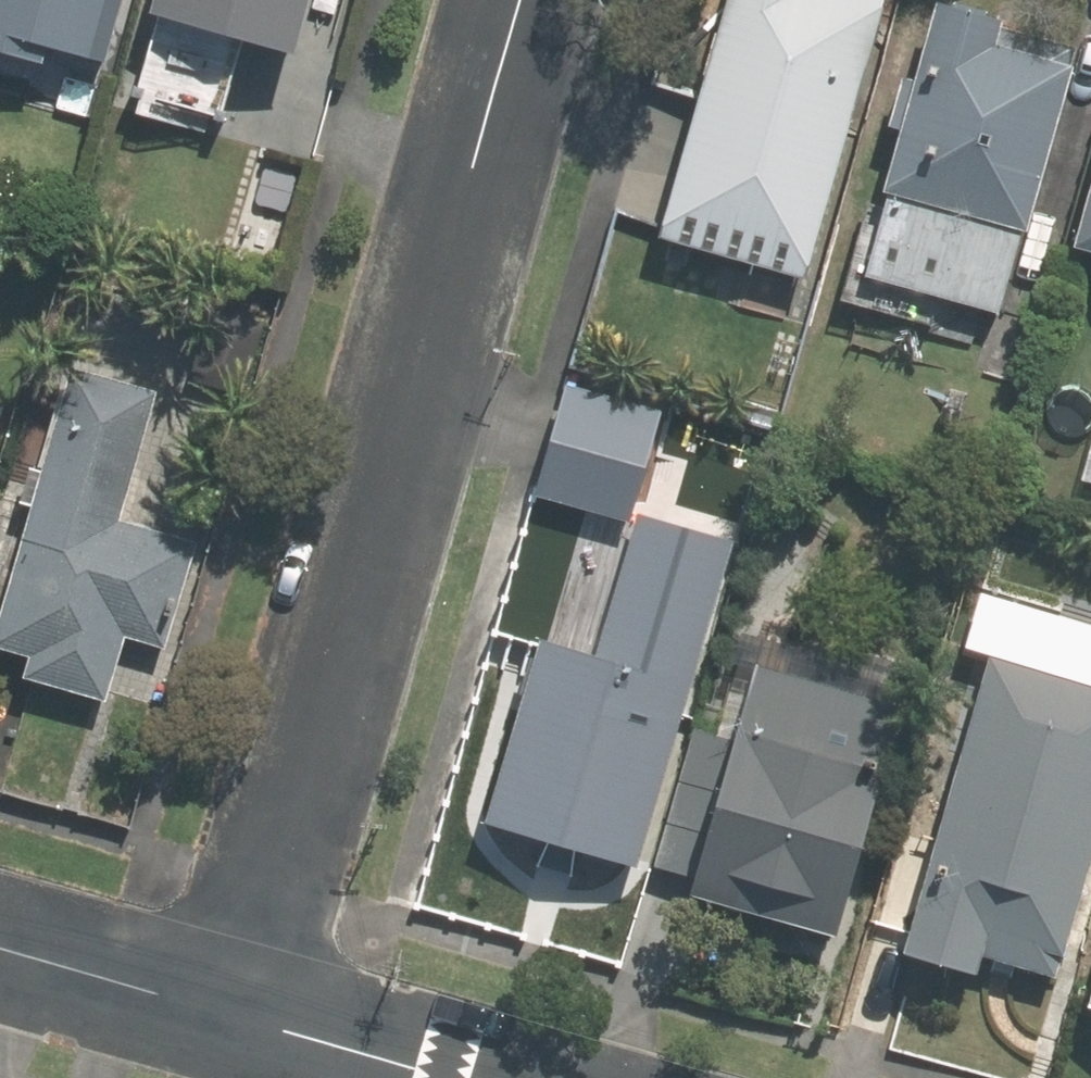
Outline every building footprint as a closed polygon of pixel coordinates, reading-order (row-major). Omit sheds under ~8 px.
[(103,57),(120,0),(0,0),(0,27),(103,57)] [(301,0),(172,0),(290,36),(301,0)] [(640,241),(783,286),(871,0),(716,0),(640,241)] [(999,319),(1075,51),(927,9),(872,201),(876,201),(875,210),(865,207),(839,298),(947,329),(954,306),(999,319)] [(1061,252),(1090,260),(1090,148),(1061,252)] [(667,397),(572,369),(534,495),(629,523),(667,397)] [(162,395),(80,373),(1,648),(41,658),(36,679),(113,701),(131,639),(172,649),(201,545),(126,523),(162,395)] [(8,405),(0,402),(0,431),(8,405)] [(1078,486),(1090,490),(1090,441),(1078,486)] [(540,640),(485,822),(636,867),(734,542),(638,513),(594,657),(540,640)] [(1053,550),(989,531),(967,611),(1031,628),(1053,550)] [(990,653),(894,968),(957,987),(964,961),(1050,987),(1090,852),(1090,683),(990,653)] [(677,903),(825,944),(890,717),(742,674),(677,903)]
